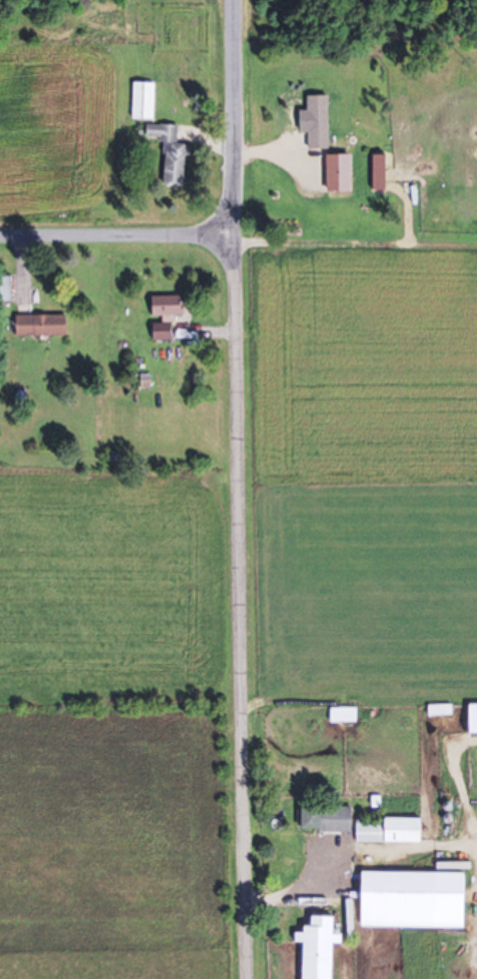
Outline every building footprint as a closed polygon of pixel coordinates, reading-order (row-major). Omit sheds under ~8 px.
[(135,121),(156,121),(156,83),(135,83),(135,121)] [(331,150),(331,97),(310,97),(310,150),(331,150)] [(180,126),(149,125),(149,141),(168,141),(166,187),(188,188),(190,145),(179,145),(180,126)] [(0,278),(0,302),(14,302),(14,278),(0,278)] [(155,321),(155,341),(175,341),(175,317),(185,317),(185,297),(155,297),(155,321)] [(69,316),(18,316),(18,337),(69,337),(69,316)] [(431,707),(431,717),(454,717),(454,707),(431,707)] [(354,831),(354,806),(305,806),(305,831),(354,831)] [(388,823),(358,823),(358,842),(424,842),(424,818),(388,818),(388,823)] [(440,923),(440,872),(365,871),(364,922),(440,923)] [(336,942),(345,943),(345,933),(337,933),(337,915),(315,915),(314,926),(307,926),(307,932),(298,932),(298,942),(306,942),(305,978),(335,978),(336,942)]
